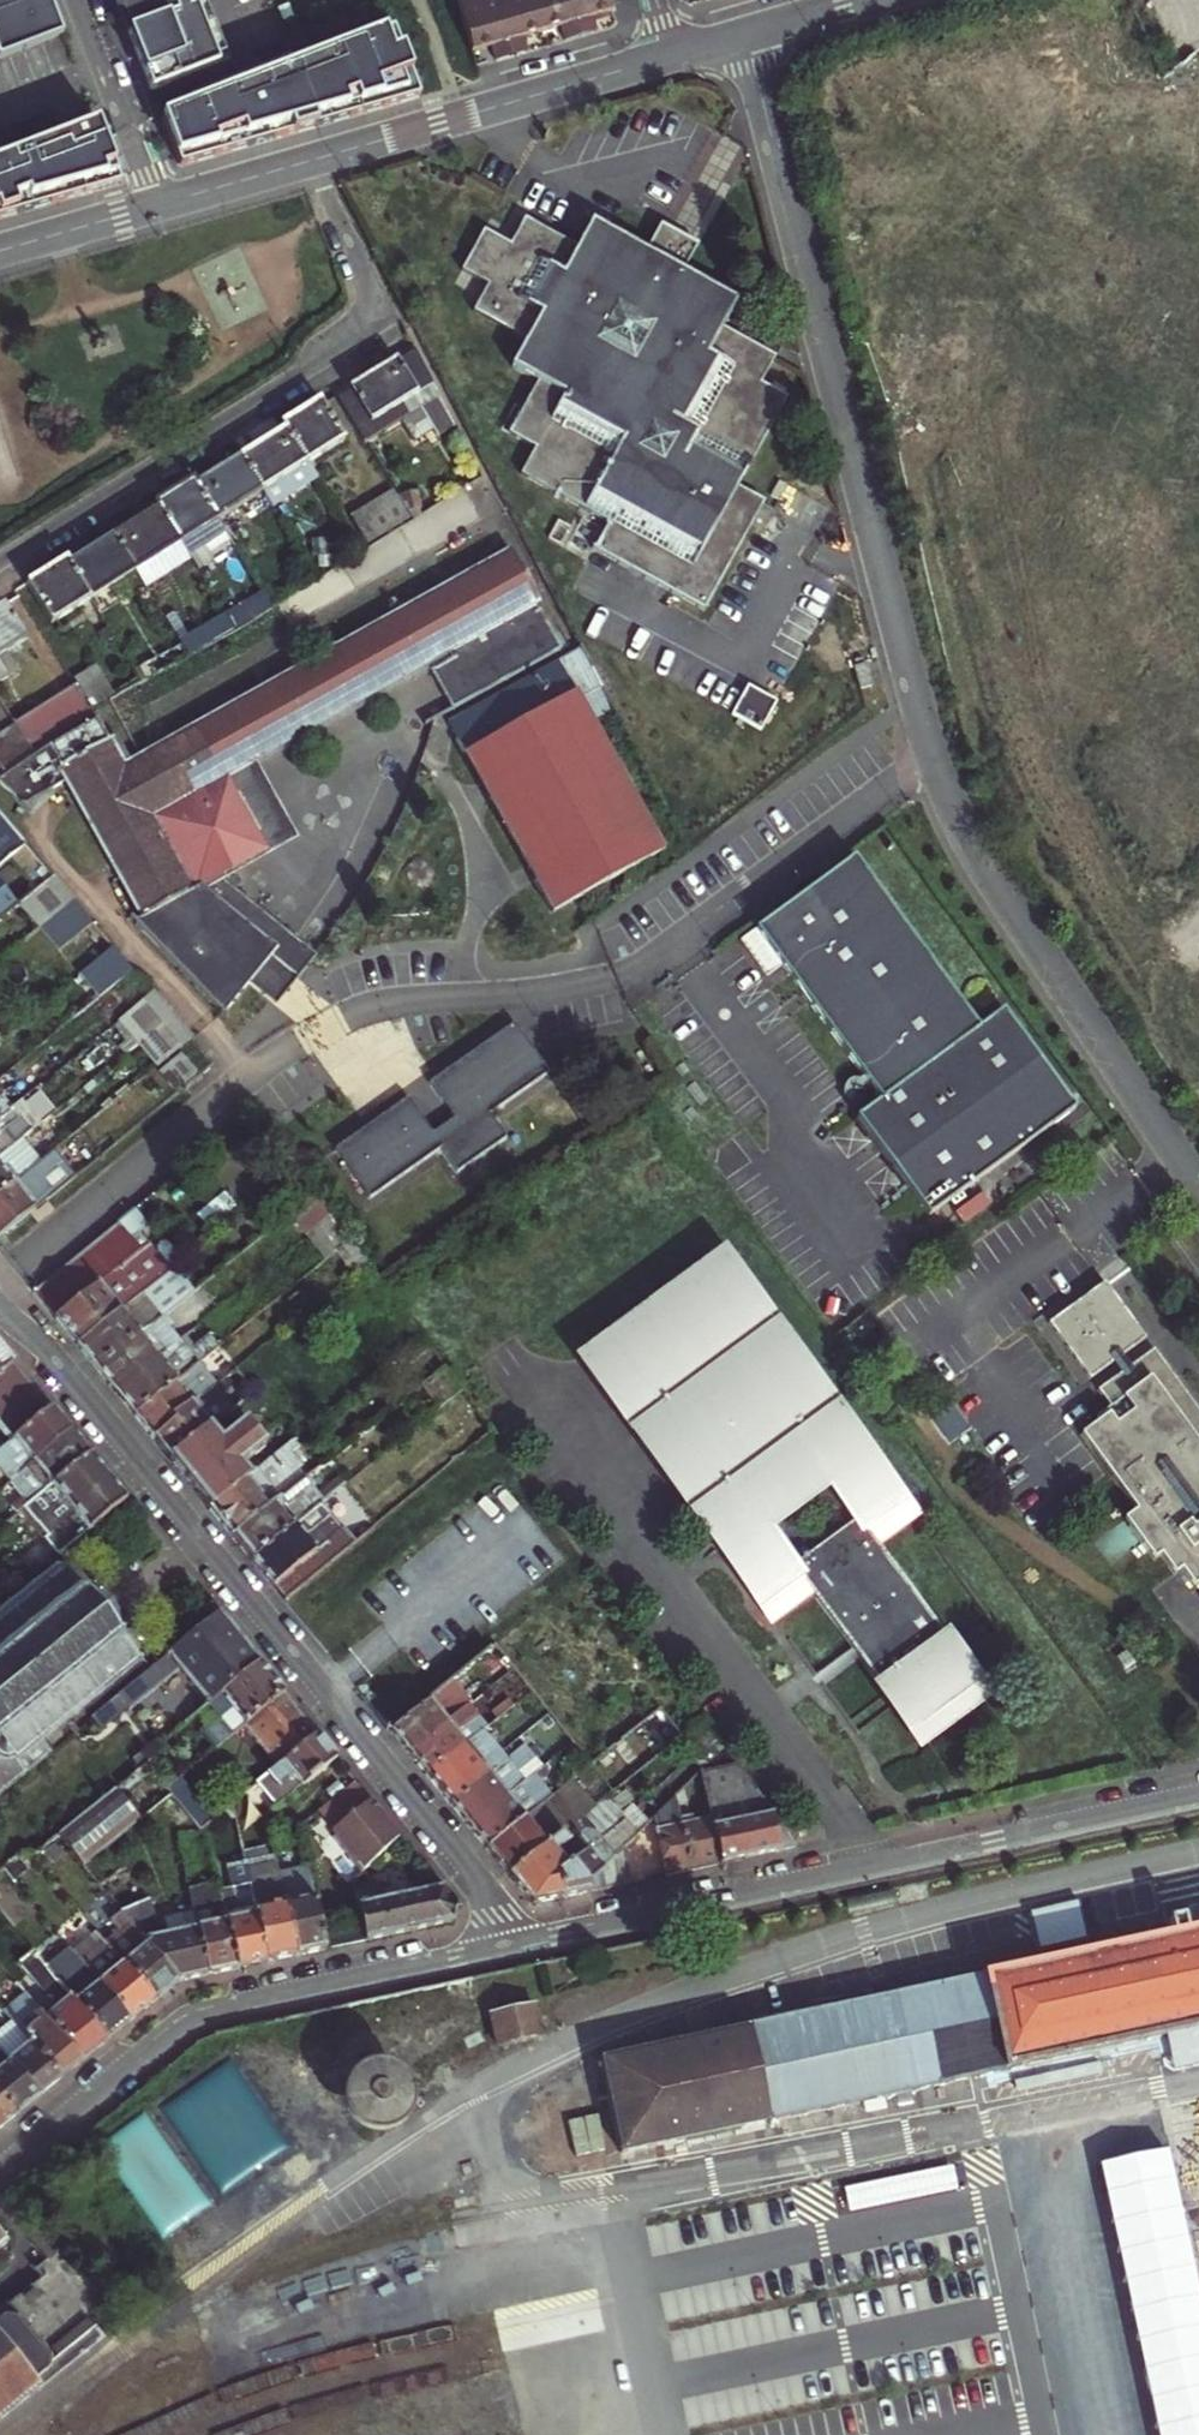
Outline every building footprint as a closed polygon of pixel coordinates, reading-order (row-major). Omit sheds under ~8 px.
[(0,9),(0,48),(2,53),(67,27),(58,5),(57,0),(22,0),(0,9)] [(22,0),(0,0),(0,9),(22,0)] [(128,13),(155,83),(231,54),(210,0),(196,0),(192,2),(191,0),(122,0),(128,13)] [(502,56),(513,53),(520,51),(505,0),(481,0),(464,5),(478,51),(499,45),(502,56)] [(539,33),(551,29),(542,0),(505,0),(520,51),(536,46),(542,44),(539,33)] [(551,29),(569,24),(572,35),(576,34),(590,30),(581,0),(542,0),(551,29)] [(618,0),(581,0),(590,30),(603,26),(610,24),(607,14),(621,10),(618,0)] [(399,23),(166,113),(184,160),(265,136),(273,134),(331,117),(378,103),(424,89),(403,36),(399,23)] [(1038,52),(1046,79),(1084,68),(1076,41),(1038,52)] [(0,157),(0,213),(97,185),(125,177),(102,117),(0,157)] [(751,296),(696,265),(662,245),(609,215),(592,240),(535,207),(520,231),(494,216),(471,253),(500,269),(485,295),(537,327),(522,352),(548,368),(517,418),(544,435),(530,457),(616,510),(602,533),(717,600),(775,496),(749,480),(800,391),(774,376),(782,361),(789,351),(736,321),(751,296)] [(712,238),(678,220),(662,245),(696,265),(712,238)] [(382,360),(346,382),(375,430),(411,410),(421,429),(441,418),(445,425),(464,416),(421,337),(382,360)] [(290,411),(292,414),(314,450),(352,427),(328,387),(310,398),(290,411)] [(271,426),(247,441),(269,477),(281,495),(325,468),(314,450),(292,414),(271,426)] [(231,450),(202,468),(224,504),(269,477),(247,441),(231,450)] [(184,477),(163,490),(164,492),(197,546),(236,523),(224,504),(202,468),(201,466),(184,477)] [(377,531),(414,508),(396,479),(359,501),(377,531)] [(200,551),(197,546),(164,492),(144,504),(119,520),(140,555),(154,578),(200,551)] [(97,533),(75,546),(96,582),(140,555),(119,520),(97,533)] [(548,590),(520,540),(126,761),(112,737),(109,739),(99,723),(51,748),(4,780),(23,804),(62,771),(140,919),(224,1010),(247,980),(269,1000),(277,1006),(317,954),(228,879),(242,872),(299,840),(254,755),(428,657),(453,703),(573,638),(548,590)] [(59,605),(96,582),(75,546),(74,545),(50,560),(37,567),(59,605)] [(269,578),(230,601),(240,617),(279,594),(269,578)] [(0,595),(0,641),(39,617),(20,583),(5,592),(0,595)] [(240,617),(230,601),(195,622),(205,638),(240,617)] [(120,621),(114,611),(105,616),(111,626),(120,621)] [(141,655),(150,671),(195,644),(185,628),(141,655)] [(589,691),(613,678),(593,639),(579,647),(459,713),(494,777),(506,798),(539,857),(550,877),(566,907),(671,841),(589,691)] [(127,685),(104,647),(77,662),(81,668),(101,701),(127,685)] [(872,685),(866,664),(852,668),(858,690),(872,685)] [(101,701),(81,668),(19,707),(21,711),(38,739),(101,701)] [(762,733),(776,703),(744,688),(730,717),(762,733)] [(21,711),(0,724),(0,762),(38,739),(21,711)] [(19,839),(45,872),(56,863),(39,842),(0,797),(0,854),(19,839)] [(17,895),(26,887),(0,854),(0,908),(17,895)] [(919,947),(854,858),(739,940),(764,975),(782,962),(881,1101),(979,1031),(919,947)] [(75,885),(56,863),(45,872),(26,887),(44,909),(75,885)] [(94,907),(75,885),(44,909),(63,933),(94,907)] [(117,933),(84,959),(103,983),(137,956),(117,933)] [(176,1003),(156,979),(124,1005),(144,1029),(176,1003)] [(195,1025),(176,1003),(144,1029),(162,1052),(195,1025)] [(1004,1013),(979,1031),(881,1101),(858,1118),(927,1215),(1074,1109),(1004,1013)] [(457,1105),(434,1120),(411,1087),(360,1122),(344,1134),(378,1183),(441,1140),(456,1164),(506,1130),(490,1107),(549,1066),(539,1051),(515,1016),(434,1072),(457,1105)] [(185,1041),(157,1064),(173,1083),(200,1060),(185,1041)] [(17,1090),(8,1079),(0,1085),(0,1104),(17,1090)] [(28,1103),(17,1090),(0,1104),(0,1145),(17,1131),(7,1119),(28,1103)] [(46,1108),(17,1131),(0,1145),(0,1183),(32,1157),(61,1134),(66,1130),(61,1123),(39,1140),(32,1130),(52,1115),(46,1108)] [(81,1159),(61,1134),(32,1157),(0,1183),(0,1223),(2,1222),(11,1214),(81,1159)] [(306,1215),(332,1196),(317,1176),(291,1196),(306,1215)] [(44,1211),(65,1195),(56,1185),(36,1201),(44,1211)] [(59,1301),(80,1328),(147,1276),(160,1266),(175,1254),(153,1226),(144,1232),(135,1220),(150,1209),(138,1193),(37,1274),(59,1301)] [(328,1245),(353,1225),(336,1202),(310,1223),(328,1245)] [(19,1225),(11,1214),(2,1222),(10,1232),(19,1225)] [(891,1541),(926,1516),(728,1236),(571,1347),(581,1360),(769,1627),(775,1622),(820,1591),(928,1743),(999,1693),(891,1541)] [(90,1340),(96,1349),(163,1297),(147,1276),(80,1328),(90,1340)] [(1145,1340),(1105,1284),(1049,1325),(1088,1380),(1112,1363),(1122,1356),(1145,1340)] [(108,1364),(118,1376),(162,1340),(152,1328),(160,1322),(174,1311),(163,1297),(96,1349),(108,1364)] [(169,1334),(160,1322),(152,1328),(162,1340),(169,1334)] [(0,1323),(0,1355),(16,1342),(1,1324),(0,1323)] [(127,1388),(136,1400),(196,1351),(203,1345),(191,1330),(175,1342),(168,1348),(162,1340),(118,1376),(127,1388)] [(175,1342),(169,1334),(162,1340),(168,1348),(175,1342)] [(12,1399),(23,1414),(53,1389),(45,1379),(39,1371),(16,1342),(0,1355),(0,1396),(6,1403),(12,1399)] [(213,1373),(220,1367),(203,1345),(196,1351),(213,1373)] [(194,1387),(196,1386),(207,1378),(213,1373),(196,1351),(136,1400),(147,1413),(154,1422),(175,1406),(173,1403),(194,1387)] [(1112,1414),(1080,1437),(1134,1515),(1124,1522),(1143,1550),(1152,1562),(1159,1557),(1173,1577),(1179,1572),(1192,1590),(1198,1585),(1198,1417),(1154,1352),(1130,1369),(1122,1356),(1112,1363),(1121,1376),(1097,1393),(1112,1414)] [(450,1360),(431,1374),(446,1393),(463,1378),(450,1360)] [(161,1430),(171,1444),(212,1411),(197,1393),(211,1382),(207,1378),(196,1386),(194,1387),(173,1403),(175,1406),(154,1422),(161,1430)] [(10,1462),(71,1412),(66,1405),(53,1389),(23,1414),(0,1432),(0,1448),(10,1462)] [(213,1452),(232,1437),(233,1439),(260,1419),(249,1406),(223,1426),(212,1411),(171,1444),(187,1464),(193,1471),(215,1455),(213,1452)] [(86,1430),(71,1412),(10,1462),(22,1477),(13,1484),(19,1492),(25,1487),(90,1435),(86,1430)] [(199,1478),(210,1493),(251,1461),(243,1451),(268,1431),(260,1419),(233,1439),(232,1437),(213,1452),(215,1455),(193,1471),(199,1478)] [(305,1432),(298,1424),(275,1441),(251,1461),(210,1493),(216,1500),(234,1522),(271,1492),(265,1484),(306,1452),(297,1439),(305,1432)] [(105,1454),(90,1435),(25,1487),(50,1519),(110,1461),(105,1454)] [(129,1484),(110,1461),(50,1519),(63,1537),(129,1484)] [(318,1470),(311,1461),(276,1489),(283,1497),(318,1470)] [(343,1462),(323,1478),(318,1470),(283,1497),(276,1489),(271,1492),(234,1522),(244,1535),(253,1547),(286,1521),(328,1488),(349,1470),(343,1462)] [(286,1588),(360,1528),(328,1488),(286,1521),(253,1547),(266,1563),(286,1588)] [(34,1525),(25,1532),(30,1538),(38,1531),(34,1525)] [(0,1608),(0,1780),(50,1739),(42,1729),(46,1726),(50,1732),(64,1721),(59,1714),(142,1647),(100,1597),(66,1555),(0,1608)] [(1,1566),(0,1565),(0,1587),(5,1583),(11,1579),(1,1566)] [(120,1682),(130,1695),(180,1655),(209,1691),(261,1649),(243,1626),(221,1599),(120,1682)] [(278,1670),(261,1649),(209,1691),(226,1713),(210,1725),(218,1735),(246,1712),(287,1681),(278,1670)] [(428,1724),(446,1710),(448,1712),(464,1699),(471,1694),(452,1672),(415,1701),(410,1706),(397,1717),(392,1721),(405,1737),(410,1744),(431,1727),(428,1724)] [(307,1707),(287,1681),(246,1712),(279,1753),(319,1721),(307,1707)] [(431,1727),(410,1744),(414,1749),(426,1763),(478,1722),(512,1695),(508,1690),(490,1705),(485,1698),(478,1704),(472,1708),(464,1699),(448,1712),(446,1710),(428,1724),(431,1727)] [(472,1708),(478,1704),(471,1694),(464,1699),(472,1708)] [(300,1778),(339,1747),(333,1739),(319,1721),(279,1753),(267,1763),(276,1774),(289,1765),(300,1778)] [(495,1745),(478,1722),(426,1763),(430,1769),(444,1786),(495,1745)] [(134,1744),(142,1753),(147,1750),(163,1737),(155,1727),(134,1744)] [(537,1761),(519,1738),(501,1752),(450,1793),(462,1809),(469,1817),(489,1802),(487,1799),(507,1783),(508,1784),(529,1768),(537,1761)] [(444,1786),(450,1793),(501,1752),(495,1745),(444,1786)] [(142,1753),(116,1774),(127,1787),(157,1762),(155,1759),(147,1750),(142,1753)] [(734,1756),(703,1763),(713,1820),(721,1855),(752,1848),(778,1843),(770,1807),(746,1812),(734,1756)] [(546,1790),(485,1838),(496,1850),(508,1865),(606,1788),(584,1760),(546,1790)] [(485,1838),(546,1790),(529,1768),(508,1784),(507,1783),(487,1799),(489,1802),(469,1817),(479,1829),(485,1838)] [(358,1770),(324,1796),(369,1852),(402,1826),(390,1811),(358,1770)] [(141,1804),(127,1787),(116,1774),(55,1822),(81,1852),(141,1804)] [(678,1787),(657,1809),(669,1866),(678,1864),(721,1855),(713,1820),(686,1825),(678,1787)] [(564,1888),(560,1864),(625,1810),(606,1788),(508,1865),(532,1895),(554,1891),(564,1888)] [(560,1864),(564,1888),(584,1884),(591,1883),(590,1873),(638,1826),(625,1810),(560,1864)] [(279,1866),(275,1843),(245,1849),(250,1872),(279,1866)] [(257,1953),(267,1951),(250,1872),(245,1849),(229,1852),(234,1875),(220,1878),(238,1956),(257,1953)] [(295,1945),(311,1942),(326,1938),(310,1860),(279,1866),(295,1945)] [(295,1945),(279,1866),(250,1872),(267,1951),(279,1948),(295,1945)] [(192,1893),(206,1963),(223,1960),(238,1956),(220,1878),(219,1873),(189,1879),(192,1893)] [(453,1912),(460,1899),(443,1877),(396,1886),(395,1881),(383,1883),(385,1889),(377,1890),(375,1877),(356,1881),(364,1931),(418,1919),(453,1912)] [(192,1893),(176,1896),(179,1908),(181,1921),(161,1925),(156,1912),(148,1888),(126,1906),(130,1911),(179,1969),(197,1965),(206,1963),(192,1893)] [(181,1921),(179,1908),(156,1912),(161,1925),(181,1921)] [(105,1930),(153,1989),(170,1976),(179,1969),(130,1911),(105,1930)] [(105,1930),(95,1918),(71,1937),(81,1949),(105,1930)] [(145,1996),(153,1989),(105,1930),(81,1949),(129,2008),(145,1996)] [(596,2056),(617,2149),(1198,2029),(1198,1932),(596,2056)] [(122,2014),(129,2008),(81,1949),(71,1937),(69,1934),(44,1954),(104,2029),(122,2014)] [(95,2035),(104,2029),(44,1954),(31,1938),(22,1945),(49,1980),(56,1980),(65,1991),(46,2005),(81,2047),(95,2035)] [(2,1997),(10,2007),(58,2066),(74,2053),(81,2047),(46,2005),(24,1979),(2,1997)] [(455,2015),(474,2009),(468,1987),(449,1992),(455,2015)] [(432,2027),(454,2022),(448,1993),(347,2014),(354,2047),(372,2044),(379,2077),(400,2073),(400,2072),(439,2064),(432,2027)] [(529,1997),(483,2005),(490,2038),(535,2029),(529,1997)] [(39,2081),(51,2071),(58,2066),(10,2007),(0,2015),(0,2034),(39,2081)] [(15,2100),(32,2086),(39,2081),(0,2034),(0,2082),(15,2100)] [(15,2100),(0,2082),(0,2112),(8,2106),(15,2100)] [(1165,2106),(1198,2272),(1198,2099),(1165,2106)] [(102,2319),(92,2307),(32,2356),(0,2318),(0,2401),(102,2319)] [(599,2342),(565,2347),(567,2360),(601,2356),(599,2342)]
